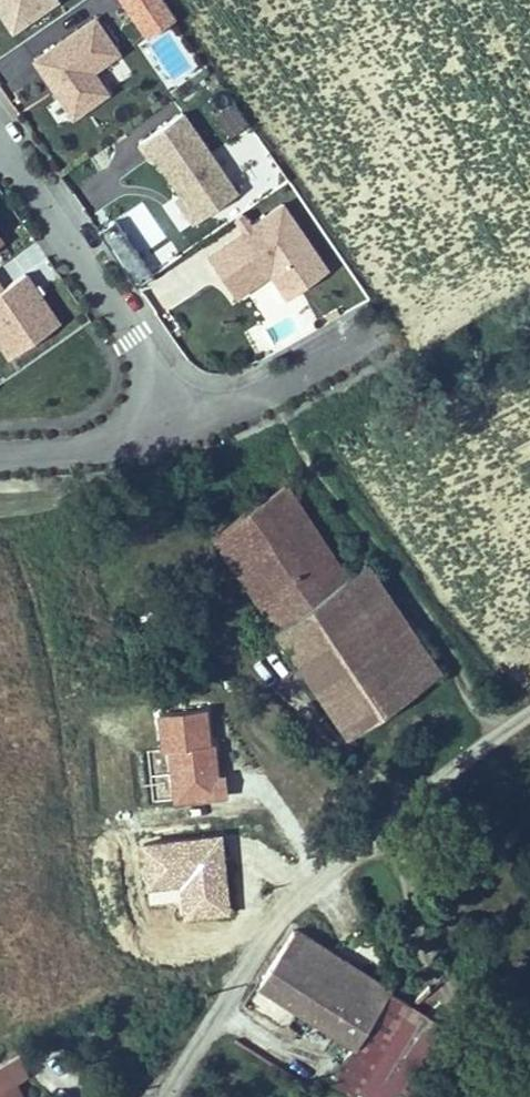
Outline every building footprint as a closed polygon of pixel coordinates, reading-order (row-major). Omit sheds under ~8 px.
[(4,30),(46,0),(0,0),(0,24),(4,30)] [(144,35),(175,13),(166,0),(120,0),(144,35)] [(44,72),(54,87),(50,90),(68,116),(101,94),(86,72),(113,55),(109,50),(100,36),(90,21),(30,61),(40,76),(44,72)] [(170,85),(200,65),(173,24),(143,45),(170,85)] [(44,72),(40,76),(50,90),(54,87),(44,72)] [(228,135),(248,123),(233,99),(214,110),(228,135)] [(177,116),(133,145),(142,161),(147,158),(180,205),(191,221),(229,196),(177,116)] [(204,255),(231,295),(267,276),(286,300),(329,271),(284,206),(251,223),(244,214),(231,221),(239,233),(204,255)] [(3,287),(0,283),(0,352),(6,360),(54,326),(59,321),(39,295),(36,291),(34,287),(25,274),(3,287)] [(303,495),(228,549),(296,639),(372,586),(303,494),(303,495)] [(386,575),(372,586),(296,639),(372,735),(389,721),(371,697),(420,661),(437,686),(458,673),(386,575)] [(371,697),(389,721),(437,686),(420,661),(371,697)] [(208,910),(177,889),(160,910),(190,934),(208,910)] [(306,924),(266,979),(357,1041),(363,1032),(372,1039),(399,1001),(389,994),(394,987),(306,924)] [(333,1070),(359,1085),(372,1063),(394,1077),(407,1085),(451,1023),(415,999),(386,1042),(380,1049),(368,1058),(333,1070)] [(466,1034),(451,1023),(407,1085),(424,1096),(466,1034)] [(0,1066),(0,1096),(40,1096),(44,1095),(35,1078),(46,1073),(35,1050),(0,1066)] [(359,1085),(378,1096),(383,1096),(394,1077),(372,1063),(359,1085)]
